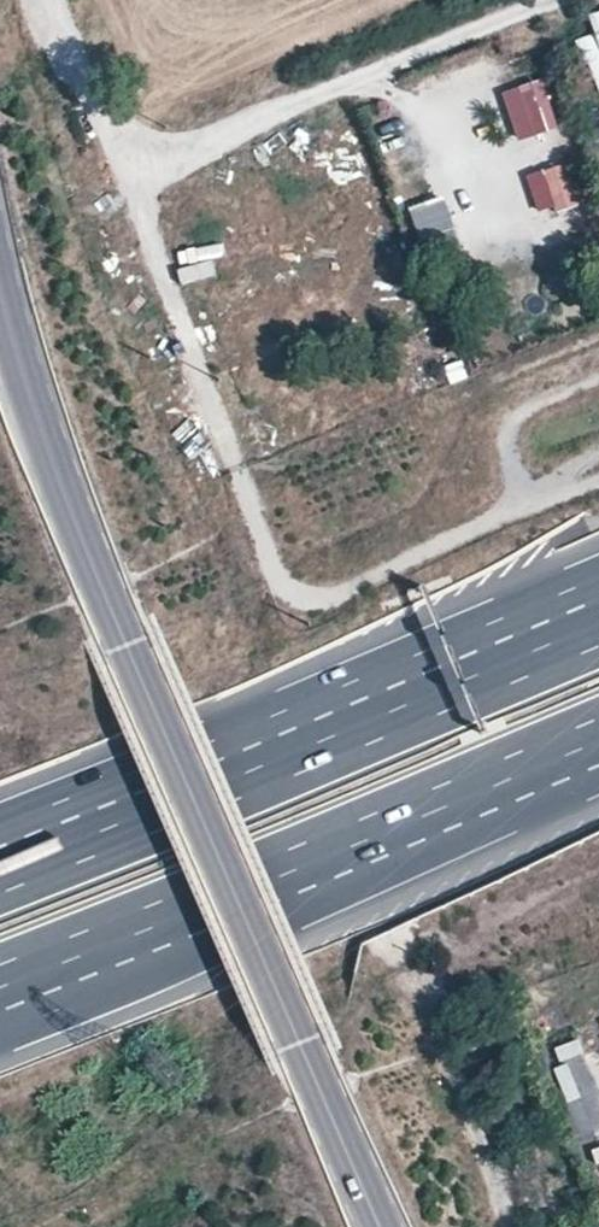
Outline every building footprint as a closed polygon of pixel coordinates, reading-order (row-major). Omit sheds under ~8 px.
[(595,97),(598,95),(598,11),(586,16),(592,35),(576,40),(595,97)] [(501,93),(517,143),(559,129),(542,79),(501,93)] [(537,218),(578,207),(566,165),(525,176),(537,218)] [(423,194),(401,200),(411,235),(433,229),(423,194)] [(581,1140),(598,1133),(598,1100),(577,1043),(547,1054),(581,1140)]
